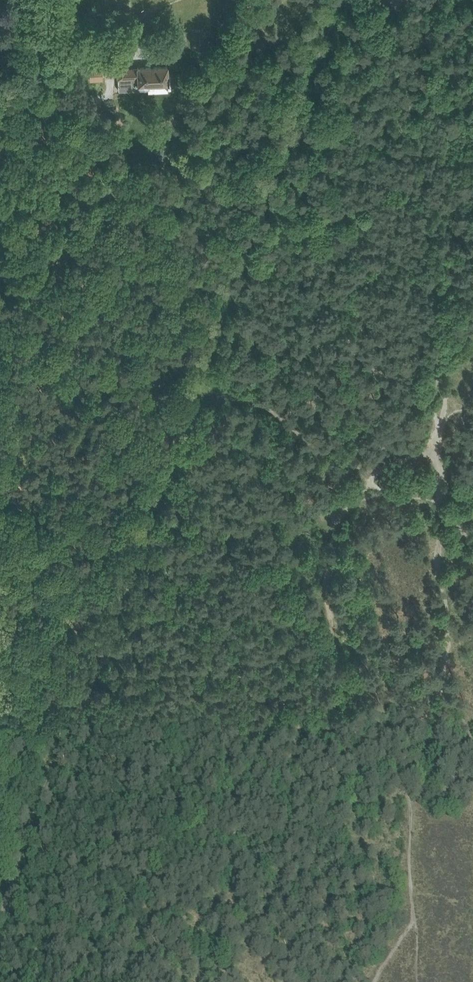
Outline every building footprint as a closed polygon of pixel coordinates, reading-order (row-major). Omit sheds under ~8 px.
[(169,80),(169,76),(168,75),(168,66),(117,69),(117,79),(137,78),(137,86),(138,86),(138,87),(148,87),(148,85),(168,84),(168,81),(169,80)]
